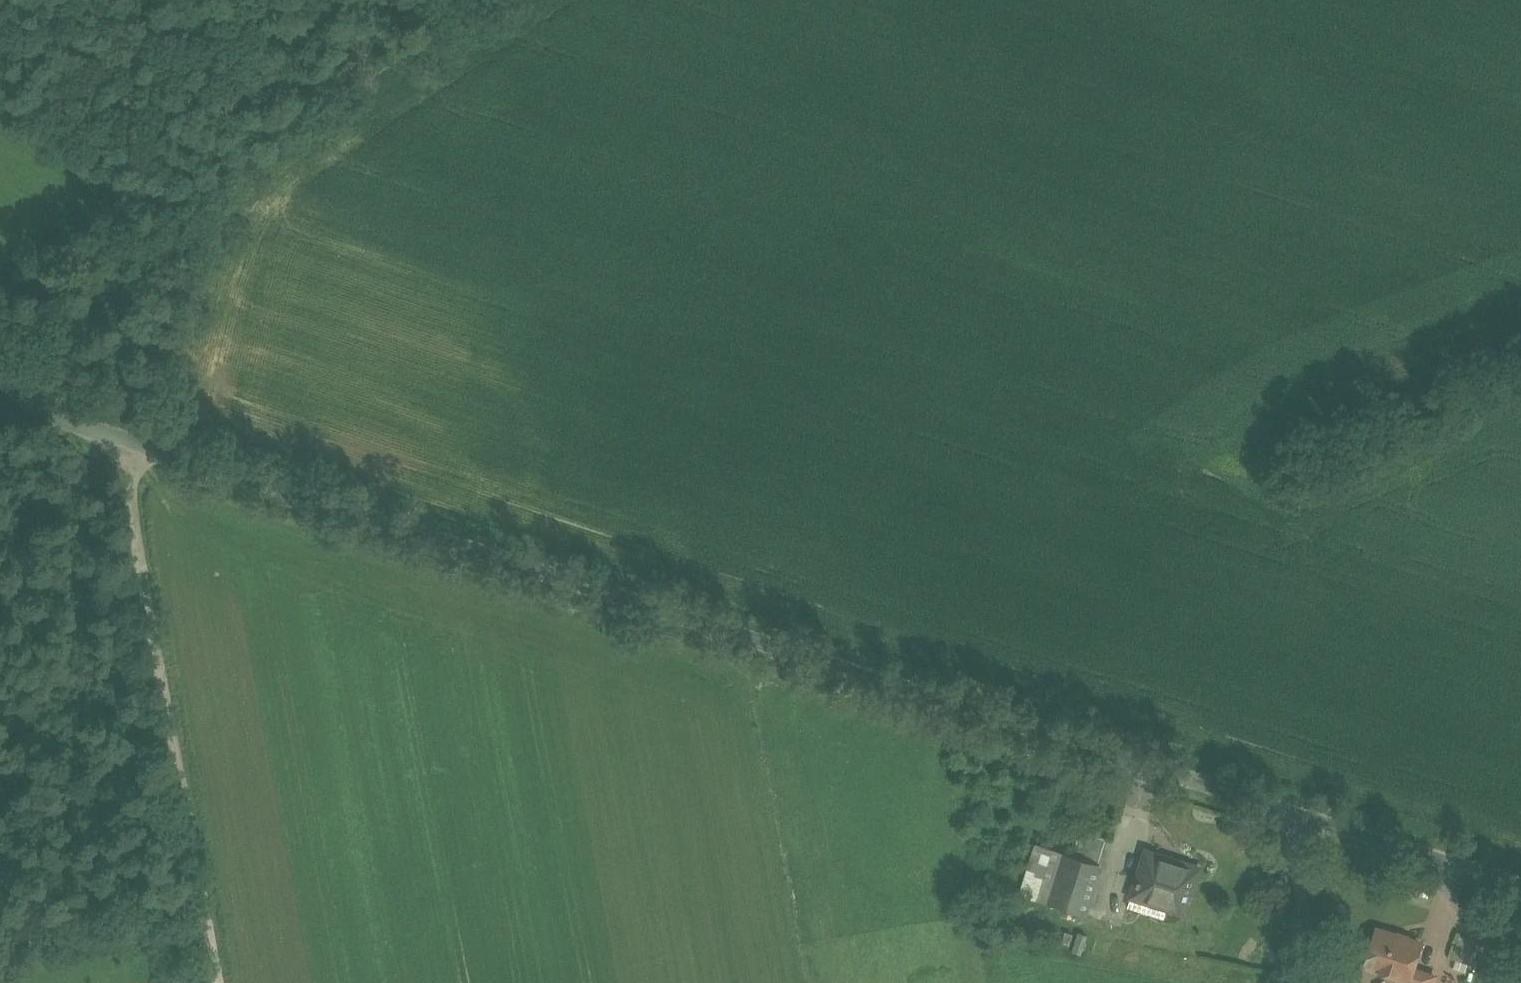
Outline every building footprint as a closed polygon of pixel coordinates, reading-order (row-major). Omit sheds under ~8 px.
[(1106,839),(1080,831),(1073,856),(1098,864),(1106,839)] [(1200,869),(1146,852),(1132,898),(1185,915),(1200,869)] [(1073,856),(1066,854),(1050,904),(1084,915),(1100,865),(1073,856)] [(1400,935),(1378,929),(1366,966),(1409,980),(1413,968),(1421,942),(1408,938),(1408,940),(1399,938),(1400,935)] [(1460,935),(1450,954),(1465,961),(1474,942),(1460,935)] [(1413,968),(1409,980),(1408,982),(1434,982),(1436,976),(1413,968)]
